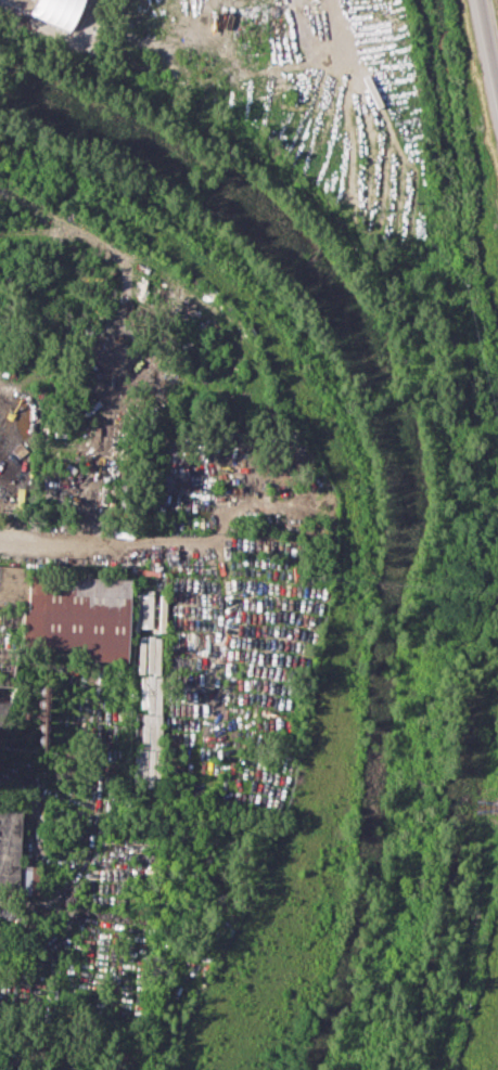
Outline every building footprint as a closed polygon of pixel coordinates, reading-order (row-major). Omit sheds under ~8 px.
[(67,30),(78,0),(31,0),(26,15),(67,30)] [(22,607),(0,606),(0,563),(28,565),(28,573),(127,578),(123,659),(20,655),(22,607)] [(12,685),(0,730),(0,685),(12,685)] [(37,891),(0,890),(0,811),(18,812),(16,865),(38,866),(37,891)]
